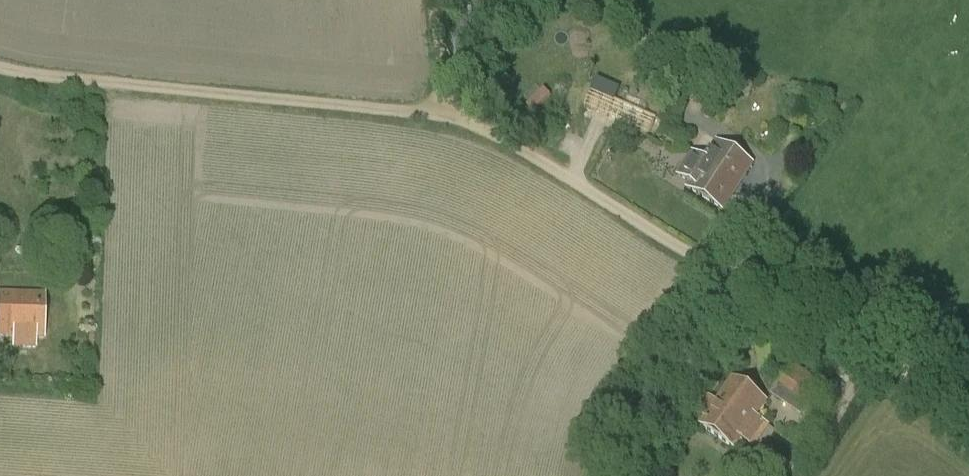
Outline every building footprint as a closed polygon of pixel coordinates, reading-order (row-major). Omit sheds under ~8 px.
[(610,115),(639,127),(646,111),(603,93),(594,113),(608,119),(610,115)] [(740,183),(753,163),(717,141),(709,155),(717,160),(715,164),(719,167),(718,170),(740,183)] [(724,210),(740,183),(718,170),(719,167),(715,164),(717,160),(709,155),(705,160),(691,151),(676,175),(691,184),(688,188),(724,210)] [(12,348),(36,349),(36,338),(44,338),(45,295),(0,295),(0,337),(13,337),(12,348)] [(803,414),(810,403),(823,385),(793,363),(773,393),(803,414)] [(735,448),(741,439),(753,448),(769,425),(757,417),(767,402),(732,378),(716,402),(703,393),(691,410),(704,419),(700,424),(735,448)]
